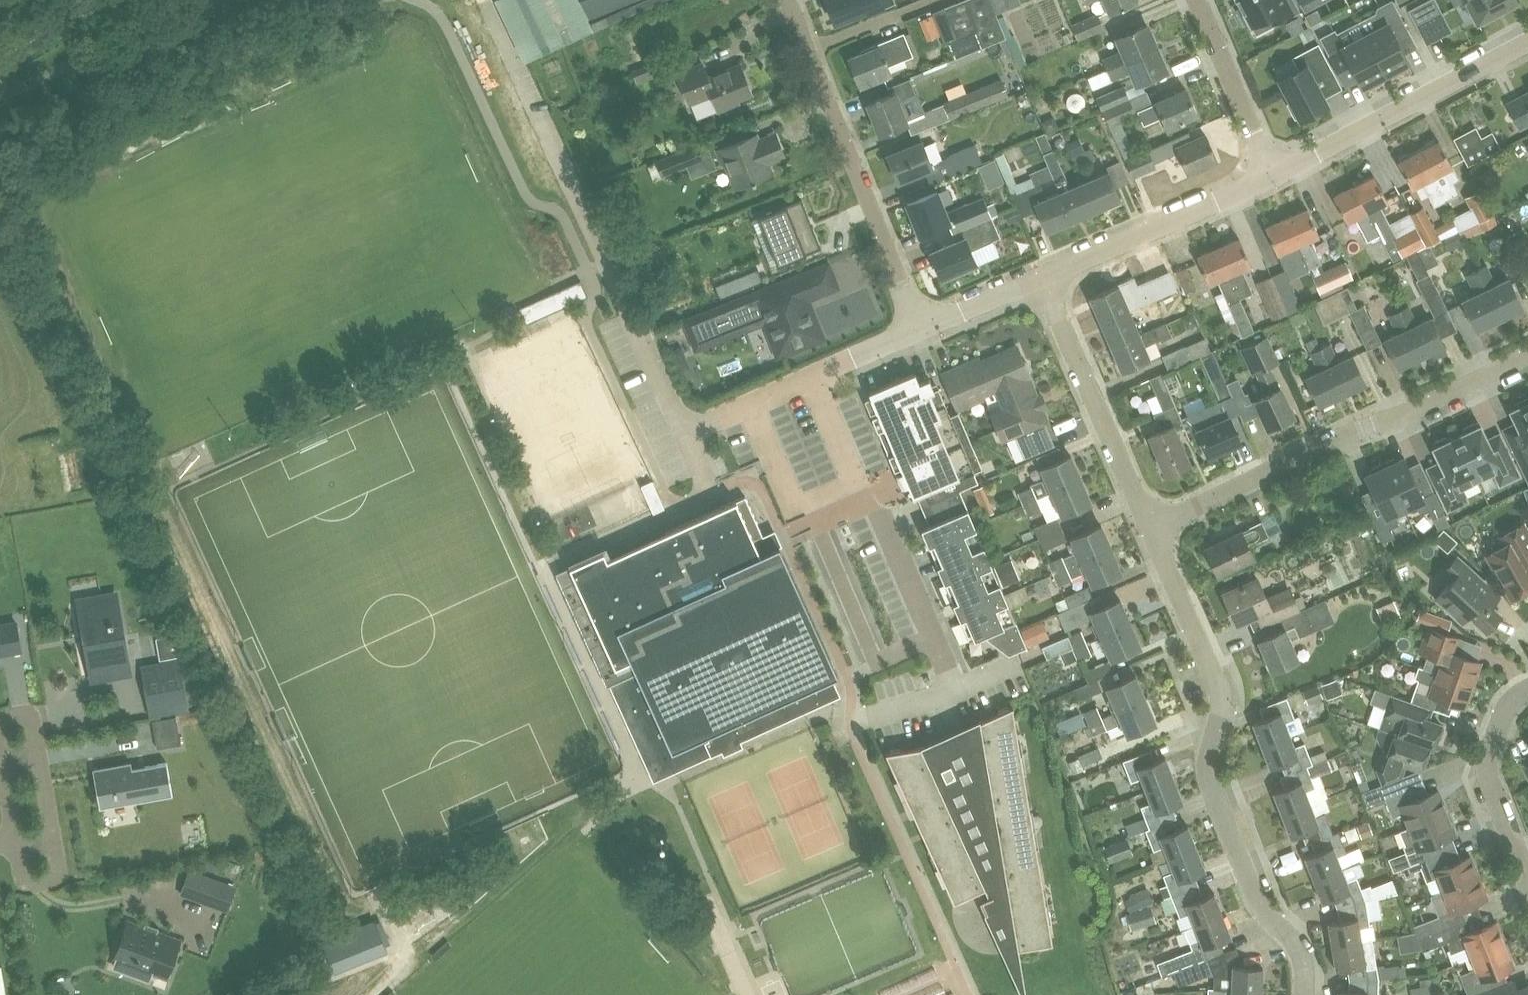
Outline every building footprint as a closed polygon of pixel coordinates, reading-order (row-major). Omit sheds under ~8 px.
[(526,60),(578,36),(594,29),(590,23),(586,14),(622,0),(497,0),(526,60)] [(835,22),(866,10),(867,12),(894,2),(893,0),(826,0),(835,22)] [(944,7),(957,38),(976,31),(982,47),(1007,37),(996,13),(991,0),(961,0),(944,7)] [(996,13),(1009,8),(1005,0),(991,0),(996,13)] [(1136,1),(1136,0),(1104,0),(1109,12),(1136,1)] [(1241,7),(1237,9),(1245,23),(1249,21),(1251,25),(1268,16),(1272,24),(1297,10),(1292,0),(1238,0),(1241,7)] [(1306,10),(1324,0),(1301,0),(1306,10)] [(1408,31),(1392,0),(1378,8),(1375,15),(1381,26),(1365,34),(1386,74),(1391,72),(1393,76),(1406,69),(1404,65),(1409,62),(1400,45),(1402,44),(1403,41),(1400,36),(1408,31)] [(1479,25),(1498,15),(1496,12),(1518,0),(1466,0),(1479,25)] [(1431,19),(1422,2),(1408,9),(1417,26),(1431,19)] [(956,58),(982,47),(976,31),(957,38),(944,7),(932,12),(945,43),(949,42),(956,58)] [(1078,40),(1104,29),(1097,12),(1071,24),(1078,40)] [(1304,29),(1297,17),(1284,24),(1291,36),(1304,29)] [(1431,19),(1417,26),(1426,43),(1440,36),(1431,19)] [(1117,37),(1122,49),(1103,57),(1107,69),(1156,48),(1146,24),(1117,37)] [(1381,77),(1386,74),(1365,34),(1342,47),(1333,31),(1321,37),(1346,85),(1358,78),(1363,86),(1367,84),(1370,88),(1383,81),(1381,77)] [(888,66),(913,55),(904,32),(867,47),(868,50),(849,57),(861,86),(891,73),(888,66)] [(1331,67),(1318,43),(1292,57),(1298,68),(1279,78),(1291,102),(1288,103),(1295,117),(1299,116),(1301,119),(1327,105),(1314,81),(1322,77),(1320,73),(1331,67)] [(1083,46),(1070,53),(1076,63),(1088,57),(1083,46)] [(1131,70),(1137,84),(1167,71),(1156,48),(1107,69),(1088,77),(1093,88),(1112,80),(1111,78),(1131,70)] [(637,84),(665,72),(660,59),(632,70),(637,84)] [(739,102),(738,98),(752,92),(740,63),(708,76),(703,63),(678,73),(690,103),(712,94),(718,110),(739,102)] [(899,100),(916,93),(910,78),(888,87),(891,94),(868,103),(880,134),(908,123),(899,100)] [(945,102),(945,103),(951,118),(993,101),(987,85),(945,102)] [(1124,85),(1096,96),(1102,110),(1129,98),(1124,86),(1124,85)] [(1153,103),(1138,110),(1144,124),(1162,116),(1167,126),(1168,129),(1184,122),(1184,120),(1197,114),(1186,89),(1153,103)] [(1508,103),(1520,126),(1527,122),(1527,93),(1508,103)] [(1129,98),(1102,110),(1109,125),(1120,120),(1136,113),(1129,98)] [(929,127),(951,118),(945,103),(923,112),(929,127)] [(1120,120),(1109,125),(1119,147),(1131,143),(1120,120)] [(1468,165),(1501,148),(1492,131),(1481,137),(1476,126),(1453,138),(1468,165)] [(1049,164),(1047,165),(1053,178),(1059,191),(1071,220),(1096,210),(1084,181),(1070,187),(1054,149),(1053,149),(1046,132),(1036,136),(1049,164)] [(785,156),(776,133),(759,139),(757,134),(717,150),(722,164),(725,162),(736,188),(773,173),(768,163),(785,156)] [(1187,172),(1217,159),(1205,134),(1176,147),(1187,172)] [(1427,146),(1419,151),(1444,200),(1459,192),(1454,182),(1459,180),(1439,140),(1436,142),(1434,139),(1426,143),(1427,146)] [(960,172),(981,163),(983,163),(975,143),(950,153),(951,155),(931,163),(922,141),(888,155),(899,181),(925,170),(930,183),(960,172)] [(706,159),(700,143),(655,160),(662,176),(706,159)] [(1095,159),(1090,148),(1071,155),(1077,167),(1095,159)] [(1148,148),(1125,159),(1133,178),(1157,168),(1148,148)] [(1401,160),(1398,161),(1412,187),(1422,182),(1434,205),(1444,200),(1419,151),(1410,156),(1408,152),(1399,157),(1401,160)] [(1029,173),(1034,185),(1029,187),(1047,230),(1071,220),(1059,191),(1046,196),(1040,183),(1053,178),(1047,165),(1029,173)] [(1120,199),(1108,171),(1084,181),(1096,210),(1120,199)] [(1374,174),(1353,185),(1379,234),(1382,240),(1382,241),(1391,258),(1393,262),(1405,256),(1406,255),(1417,249),(1425,246),(1415,225),(1407,230),(1395,236),(1390,225),(1379,204),(1387,200),(1374,174)] [(1353,185),(1333,196),(1347,221),(1355,217),(1367,240),(1379,234),(1353,185)] [(1025,188),(1011,194),(1021,216),(1034,211),(1025,188)] [(1472,213),(1455,222),(1459,231),(1491,216),(1478,190),(1465,197),(1464,197),(1472,213)] [(949,223),(953,232),(992,217),(984,198),(968,205),(967,203),(945,211),(937,191),(907,203),(920,234),(949,223)] [(820,246),(801,198),(766,212),(785,260),(820,246)] [(1409,213),(1415,225),(1425,246),(1429,244),(1443,238),(1458,231),(1459,231),(1455,222),(1454,219),(1435,229),(1423,206),(1409,213)] [(1322,271),(1319,264),(1321,262),(1311,238),(1319,235),(1307,208),(1286,217),(1310,270),(1309,270),(1319,293),(1353,278),(1345,260),(1322,271)] [(1491,216),(1459,231),(1462,238),(1495,224),(1491,216)] [(1000,239),(997,229),(992,217),(953,232),(957,243),(931,253),(941,277),(977,262),(971,250),(988,243),(1000,239)] [(1277,253),(1278,253),(1283,265),(1291,261),(1297,275),(1309,270),(1310,270),(1286,217),(1265,226),(1277,253)] [(1458,231),(1443,238),(1449,249),(1463,243),(1458,231)] [(1525,253),(1514,231),(1506,235),(1522,267),(1527,264),(1527,251),(1525,253)] [(1253,293),(1243,268),(1251,265),(1239,238),(1218,247),(1241,298),(1253,293)] [(1425,246),(1417,249),(1427,269),(1439,263),(1429,244),(1425,246)] [(1243,336),(1254,331),(1241,298),(1218,247),(1197,256),(1209,283),(1218,279),(1243,336)] [(1476,270),(1499,318),(1523,306),(1509,278),(1495,284),(1486,265),(1476,270)] [(1187,266),(1175,272),(1185,292),(1197,287),(1187,266)] [(763,280),(758,268),(715,285),(720,297),(763,280)] [(811,270),(682,321),(694,352),(766,323),(778,355),(823,337),(812,309),(807,311),(800,294),(818,286),(811,270)] [(1285,308),(1299,302),(1285,270),(1271,276),(1285,308)] [(1499,318),(1476,270),(1467,274),(1476,294),(1462,300),(1476,329),(1499,318)] [(1448,310),(1429,273),(1415,280),(1434,317),(1448,310)] [(1271,276),(1271,275),(1255,281),(1272,319),(1287,313),(1285,308),(1271,276)] [(581,280),(554,293),(531,302),(538,318),(560,308),(588,295),(581,280)] [(1101,322),(1130,309),(1119,285),(1090,297),(1101,322)] [(1324,324),(1349,312),(1339,290),(1314,302),(1324,324)] [(1367,350),(1381,342),(1363,305),(1349,312),(1367,350)] [(1399,310),(1421,355),(1444,344),(1431,317),(1417,324),(1408,306),(1399,310)] [(1130,309),(1101,322),(1111,346),(1140,333),(1130,309)] [(1294,324),(1306,319),(1301,309),(1289,315),(1294,324)] [(1421,355),(1399,310),(1389,315),(1398,333),(1384,340),(1397,367),(1421,355)] [(1166,322),(1140,333),(1111,346),(1122,370),(1151,358),(1145,346),(1159,339),(1160,342),(1172,337),(1166,322)] [(1191,359),(1211,351),(1205,337),(1162,355),(1168,369),(1191,359)] [(1269,428),(1270,428),(1272,431),(1285,425),(1284,421),(1294,416),(1280,387),(1279,388),(1270,367),(1280,362),(1268,337),(1243,349),(1254,374),(1256,373),(1266,394),(1255,399),(1269,428)] [(1320,348),(1342,393),(1365,382),(1352,355),(1339,362),(1330,343),(1320,348)] [(980,358),(942,373),(956,406),(994,389),(1029,374),(1019,348),(982,364),(980,358)] [(1342,393),(1320,348),(1311,353),(1320,371),(1306,377),(1319,404),(1342,393)] [(1219,365),(1207,370),(1221,403),(1233,397),(1227,383),(1219,365)] [(915,372),(869,391),(914,497),(925,492),(930,502),(961,490),(978,482),(973,471),(982,467),(959,411),(950,415),(939,387),(934,389),(930,378),(920,382),(915,372)] [(1030,374),(1029,374),(994,389),(995,391),(1002,407),(991,412),(1002,439),(1028,428),(1030,433),(1023,450),(1026,457),(1054,445),(1047,429),(1044,430),(1041,423),(1047,420),(1028,375),(1030,374)] [(1160,470),(1164,468),(1166,473),(1189,463),(1175,430),(1184,426),(1163,376),(1151,380),(1164,411),(1154,415),(1161,430),(1150,435),(1159,457),(1155,458),(1160,470)] [(1245,393),(1238,378),(1227,383),(1233,397),(1243,421),(1257,414),(1247,392),(1245,393)] [(1510,407),(1512,411),(1510,412),(1517,426),(1504,432),(1527,484),(1527,399),(1510,407)] [(1230,416),(1223,419),(1216,403),(1186,416),(1193,433),(1197,431),(1208,455),(1241,441),(1230,416)] [(1457,437),(1476,479),(1492,471),(1499,486),(1522,475),(1502,435),(1489,441),(1482,425),(1479,426),(1477,423),(1466,428),(1468,431),(1457,437)] [(1476,479),(1457,437),(1446,442),(1444,438),(1433,443),(1435,447),(1432,448),(1440,465),(1427,471),(1447,512),(1469,500),(1462,486),(1476,479)] [(1052,491),(1081,478),(1071,455),(1042,467),(1046,477),(1030,484),(1030,486),(1017,492),(1022,504),(1036,498),(1052,491)] [(1395,457),(1383,463),(1404,508),(1415,502),(1420,514),(1429,510),(1433,518),(1444,513),(1434,490),(1423,496),(1404,457),(1396,461),(1395,457)] [(1404,508),(1383,463),(1372,468),(1373,472),(1365,475),(1384,514),(1372,519),(1383,542),(1394,536),(1391,528),(1399,524),(1394,513),(1404,508)] [(1081,478),(1052,491),(1062,515),(1092,502),(1081,478)] [(652,509),(663,504),(652,480),(641,485),(652,509)] [(944,582),(950,580),(958,600),(953,602),(960,620),(965,617),(975,640),(998,630),(1009,656),(1028,648),(961,490),(930,502),(938,521),(921,528),(928,545),(934,543),(942,563),(937,565),(944,582)] [(609,640),(617,657),(596,667),(648,782),(721,749),(722,750),(733,745),(735,749),(742,746),(740,741),(840,695),(831,676),(837,674),(779,545),(767,551),(760,536),(763,535),(745,496),(665,532),(675,554),(618,580),(627,599),(602,610),(614,637),(609,640)] [(1036,498),(1022,504),(1027,516),(1042,509),(1036,498)] [(1057,517),(1034,527),(1039,538),(1062,529),(1057,517)] [(1257,540),(1257,541),(1269,536),(1262,521),(1250,527),(1251,527),(1242,531),(1206,548),(1218,573),(1254,556),(1248,544),(1257,540)] [(1523,523),(1500,536),(1505,545),(1487,555),(1512,598),(1527,589),(1527,532),(1523,523)] [(1101,524),(1072,537),(1078,551),(1063,557),(1062,556),(1049,561),(1054,573),(1111,548),(1101,524)] [(1433,537),(1445,548),(1455,537),(1443,527),(1433,537)] [(1062,529),(1039,539),(1044,549),(1066,539),(1062,529)] [(1092,585),(1122,572),(1111,548),(1054,573),(1059,584),(1072,579),(1072,577),(1086,570),(1092,585)] [(1484,580),(1458,556),(1444,571),(1453,579),(1447,585),(1455,591),(1443,605),(1461,622),(1467,615),(1486,632),(1501,615),(1475,590),(1484,580)] [(1301,594),(1293,597),(1289,588),(1266,598),(1258,579),(1225,593),(1238,621),(1249,616),(1255,630),(1280,619),(1307,607),(1307,606),(1301,594)] [(1060,611),(1081,602),(1092,598),(1087,586),(1064,596),(1064,597),(1056,601),(1060,611)] [(1314,630),(1336,621),(1326,598),(1318,602),(1318,601),(1307,606),(1307,607),(1280,619),(1284,630),(1260,640),(1273,670),(1298,659),(1290,641),(1314,630)] [(81,630),(85,651),(96,649),(99,672),(129,667),(117,599),(100,602),(88,604),(92,628),(81,630)] [(1101,635),(1131,622),(1120,599),(1091,611),(1101,635)] [(1378,608),(1385,623),(1400,616),(1394,601),(1378,608)] [(1089,620),(1081,602),(1060,611),(1057,613),(1065,630),(1089,620)] [(1452,620),(1419,610),(1416,621),(1450,631),(1452,620)] [(1131,622),(1101,635),(1111,659),(1141,646),(1131,622)] [(20,645),(16,623),(0,625),(0,649),(20,645)] [(1437,672),(1472,684),(1480,662),(1455,653),(1460,638),(1427,626),(1421,643),(1430,647),(1427,655),(1430,655),(1425,668),(1437,672)] [(1072,648),(1086,642),(1081,630),(1067,636),(1043,646),(1048,657),(1072,648)] [(176,634),(156,638),(160,659),(180,656),(176,634)] [(1091,653),(1086,642),(1072,648),(1077,660),(1091,653)] [(1107,661),(1083,671),(1088,682),(1098,678),(1112,672),(1107,661)] [(151,712),(186,705),(178,662),(143,669),(151,712)] [(1418,679),(1410,701),(1416,703),(1435,709),(1439,698),(1464,707),(1472,684),(1437,672),(1433,685),(1418,679)] [(1136,674),(1117,683),(1107,688),(1117,711),(1146,698),(1136,674)] [(1100,684),(1098,678),(1088,682),(1074,689),(1078,700),(1103,689),(1100,684)] [(1321,683),(1325,694),(1339,689),(1335,678),(1321,683)] [(1416,703),(1410,701),(1393,695),(1387,713),(1383,711),(1378,727),(1379,727),(1378,728),(1433,747),(1436,738),(1440,738),(1444,728),(1441,726),(1441,724),(1412,714),(1416,703)] [(1286,696),(1276,700),(1281,712),(1253,722),(1262,745),(1290,734),(1304,729),(1298,714),(1294,716),(1286,696)] [(1146,698),(1117,711),(1102,717),(1089,723),(1095,734),(1107,729),(1106,727),(1121,721),(1127,735),(1156,722),(1146,698)] [(926,745),(886,752),(898,779),(903,777),(911,794),(907,796),(907,797),(912,795),(919,812),(914,815),(930,848),(935,846),(943,863),(938,865),(939,866),(943,864),(951,882),(946,884),(954,902),(978,891),(981,898),(980,898),(985,911),(987,910),(1002,943),(1013,941),(1014,949),(1053,943),(1049,923),(1044,924),(1041,906),(1045,905),(1045,904),(1040,904),(1037,886),(1043,885),(1037,848),(1031,849),(1028,831),(1033,830),(1032,829),(1028,829),(1025,811),(1030,810),(1024,773),(1019,774),(1015,756),(1020,755),(1020,754),(1015,754),(1012,736),(1018,735),(1013,706),(976,722),(976,723),(966,727),(968,738),(926,746),(926,745)] [(1097,706),(1085,712),(1089,723),(1102,717),(1097,706)] [(183,743),(178,716),(154,720),(159,748),(183,743)] [(1384,797),(1384,798),(1406,789),(1407,789),(1402,776),(1406,764),(1421,769),(1429,747),(1433,748),(1433,747),(1378,728),(1376,735),(1380,744),(1384,746),(1376,770),(1382,783),(1370,788),(1366,779),(1368,778),(1361,761),(1352,765),(1367,804),(1384,797)] [(1290,734),(1262,745),(1271,767),(1298,756),(1302,767),(1302,768),(1313,764),(1313,763),(1327,758),(1324,750),(1310,755),(1305,742),(1295,746),(1290,734)] [(1079,756),(1083,765),(1102,757),(1098,747),(1079,756)] [(1141,778),(1146,790),(1174,779),(1165,757),(1155,761),(1150,750),(1123,761),(1107,766),(1073,778),(1078,790),(1083,788),(1084,789),(1111,778),(1123,782),(1130,779),(1131,781),(1141,778)] [(1282,814),(1310,803),(1306,791),(1316,787),(1312,777),(1331,770),(1327,758),(1313,763),(1313,764),(1302,768),(1302,767),(1297,770),(1301,781),(1274,792),(1282,814)] [(94,776),(100,807),(101,807),(101,804),(172,791),(167,761),(132,768),(131,761),(96,768),(98,776),(94,776)] [(1150,827),(1156,825),(1159,824),(1155,812),(1182,802),(1174,779),(1145,791),(1150,802),(1141,806),(1150,827)] [(1403,813),(1408,827),(1446,812),(1438,790),(1411,800),(1406,789),(1384,798),(1392,817),(1403,813)] [(1315,816),(1310,803),(1282,814),(1291,836),(1319,826),(1323,837),(1329,835),(1333,833),(1325,812),(1315,816)] [(1411,864),(1418,861),(1429,857),(1432,856),(1428,845),(1455,834),(1446,812),(1408,827),(1400,830),(1405,844),(1403,845),(1411,864)] [(1361,837),(1373,833),(1369,822),(1357,826),(1361,837)] [(1169,858),(1196,847),(1188,825),(1160,836),(1156,825),(1150,827),(1145,829),(1154,850),(1164,846),(1169,858)] [(1347,852),(1339,831),(1333,833),(1329,835),(1333,846),(1305,857),(1314,879),(1342,868),(1337,856),(1347,852)] [(1127,837),(1104,846),(1110,861),(1133,853),(1127,837)] [(1196,847),(1169,858),(1173,871),(1163,874),(1171,895),(1182,892),(1177,881),(1205,870),(1196,847)] [(1434,870),(1429,857),(1418,861),(1411,864),(1403,868),(1407,877),(1416,874),(1414,870),(1421,868),(1426,882),(1437,878),(1442,890),(1442,891),(1478,877),(1470,856),(1434,870)] [(1366,900),(1398,892),(1392,879),(1371,887),(1370,884),(1361,888),(1357,876),(1347,880),(1342,868),(1314,879),(1323,901),(1350,891),(1355,903),(1366,900)] [(182,892),(227,908),(235,887),(190,871),(182,892)] [(1432,894),(1445,928),(1456,924),(1466,920),(1461,908),(1487,898),(1478,877),(1442,891),(1442,890),(1432,894)] [(1154,901),(1148,886),(1130,893),(1131,896),(1125,899),(1130,911),(1154,901)] [(1182,892),(1171,895),(1180,917),(1190,913),(1195,925),(1223,914),(1214,892),(1186,903),(1182,892)] [(1378,899),(1366,901),(1366,900),(1355,903),(1358,917),(1328,922),(1332,946),(1362,940),(1360,928),(1370,926),(1369,918),(1381,916),(1378,899)] [(1157,921),(1152,905),(1127,913),(1127,914),(1122,916),(1124,923),(1129,921),(1132,929),(1157,921)] [(1192,964),(1208,958),(1204,948),(1231,937),(1223,914),(1195,925),(1195,926),(1185,930),(1192,948),(1176,955),(1181,968),(1192,964)] [(158,929),(145,924),(131,919),(127,928),(124,927),(115,950),(133,957),(130,965),(135,967),(136,964),(153,970),(153,972),(168,977),(182,938),(168,933),(158,929)] [(336,970),(386,950),(374,920),(323,940),(336,970)] [(1433,934),(1427,920),(1413,925),(1419,939),(1433,934)] [(1467,946),(1471,957),(1505,944),(1495,921),(1470,930),(1466,920),(1456,924),(1445,928),(1442,930),(1451,952),(1467,946)] [(1433,934),(1419,939),(1423,950),(1439,944),(1435,933),(1433,934)] [(1372,938),(1362,940),(1332,946),(1336,969),(1365,965),(1367,974),(1400,970),(1399,963),(1385,966),(1384,963),(1377,964),(1372,938)] [(1514,967),(1505,944),(1471,957),(1476,968),(1460,974),(1468,994),(1473,994),(1493,987),(1488,977),(1514,967)] [(1200,974),(1214,975),(1214,987),(1231,988),(1261,990),(1263,966),(1222,965),(1218,954),(1208,958),(1192,964),(1196,976),(1200,974)] [(9,964),(0,965),(0,976),(2,992),(12,990),(9,964)] [(1337,994),(1378,994),(1379,979),(1368,979),(1367,992),(1338,991),(1337,994)] [(1516,991),(1512,980),(1493,987),(1473,994),(1527,994),(1527,986),(1516,991)] [(1432,984),(1420,987),(1420,986),(1410,987),(1411,994),(1434,994),(1432,984)]
